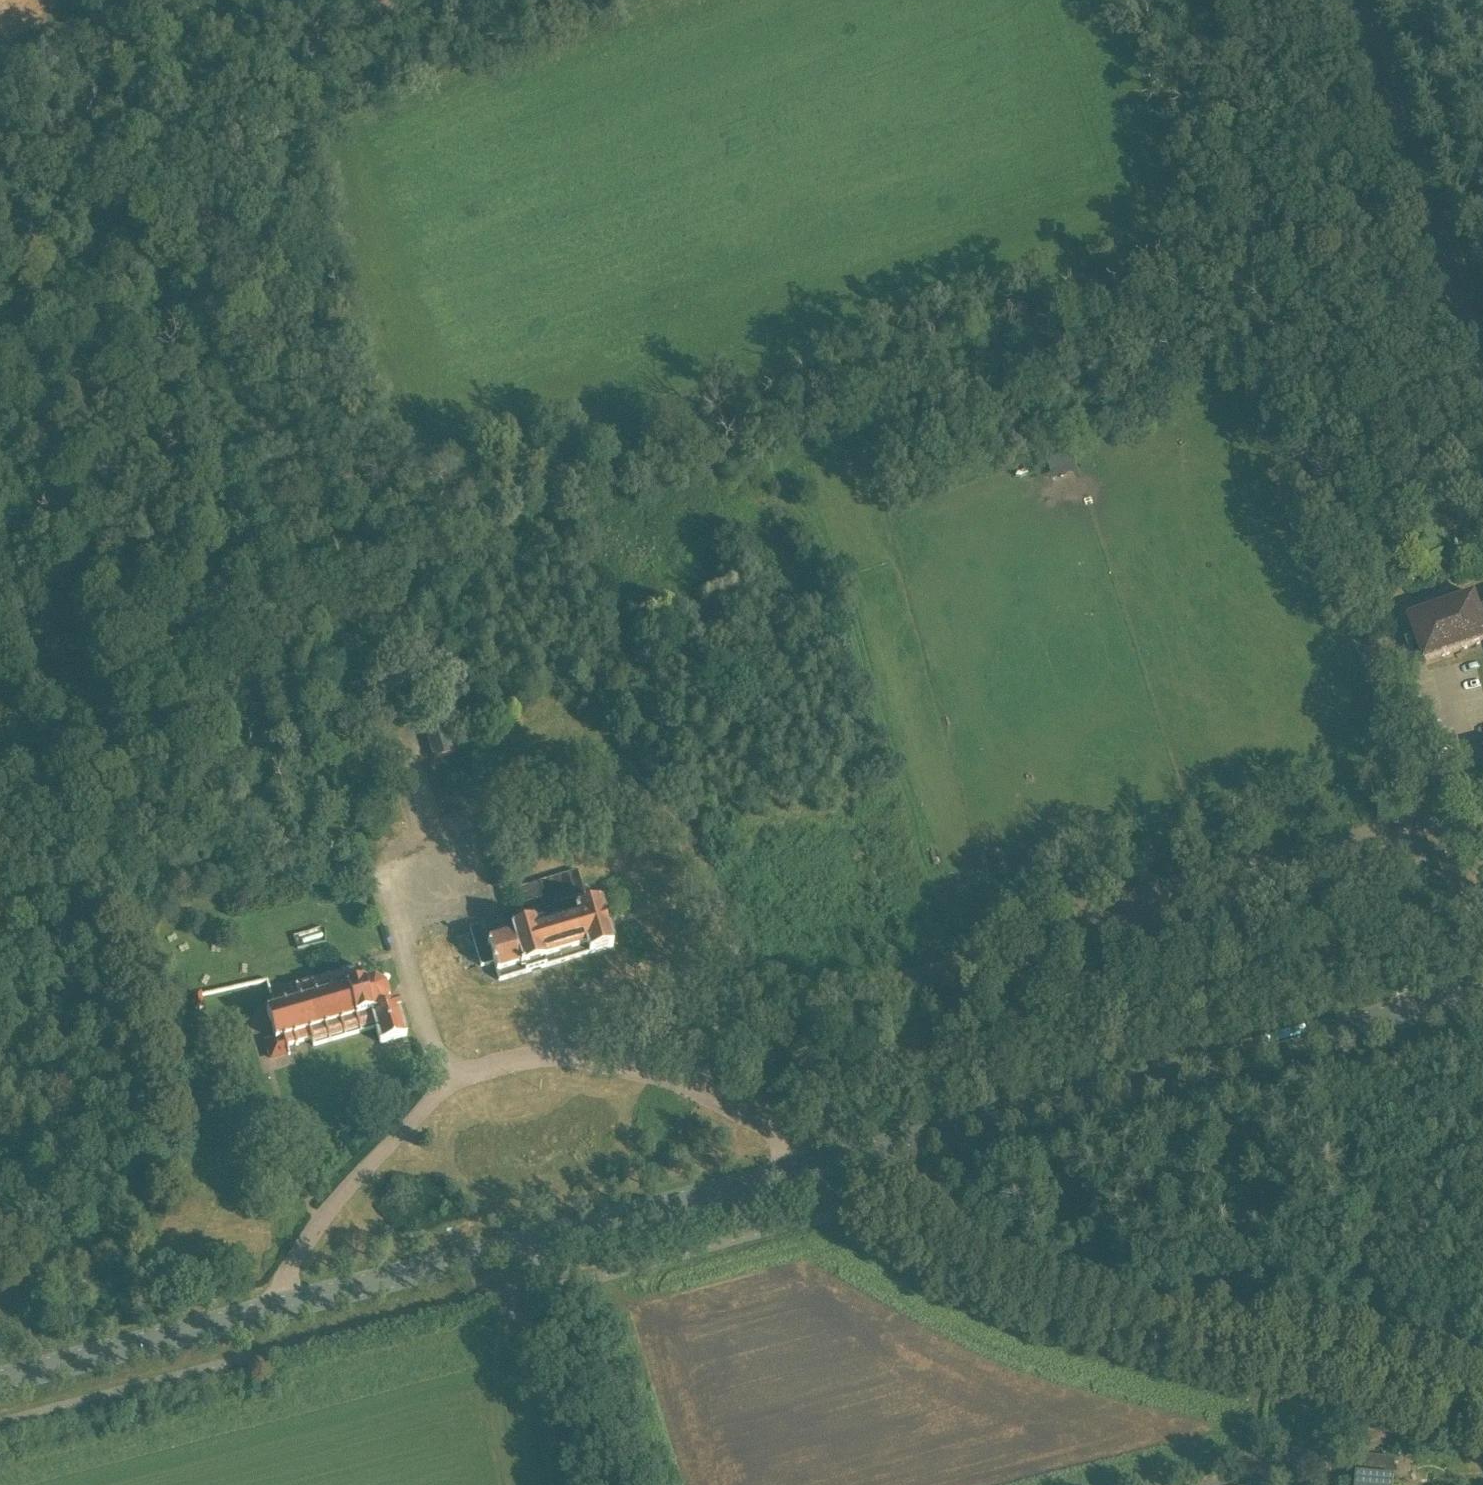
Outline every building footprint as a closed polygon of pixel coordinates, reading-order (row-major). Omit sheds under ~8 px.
[(1481,612),(1475,596),(1411,619),(1426,662),(1482,641),(1482,611),(1481,612)] [(442,715),(423,721),(435,759),(454,754),(442,715)] [(514,937),(498,942),(490,944),(484,926),(470,929),(481,967),(485,966),(490,965),(494,964),(500,982),(613,948),(600,903),(576,910),(578,918),(567,921),(561,903),(585,895),(578,872),(520,889),(527,913),(537,910),(541,919),(554,915),(557,924),(536,931),(534,923),(512,929),(514,937)] [(296,987),(290,989),(292,995),(284,998),(283,996),(282,997),(282,998),(272,1001),(275,1009),(267,1012),(275,1040),(267,1043),(272,1060),(288,1055),(289,1056),(290,1056),(288,1047),(295,1045),(296,1047),(299,1046),(298,1044),(312,1040),(314,1047),(376,1029),(380,1044),(407,1037),(399,1010),(400,1010),(399,1005),(392,1007),(387,1004),(390,999),(387,986),(375,980),(364,983),(359,968),(296,986),(296,987)] [(1359,1484),(1394,1484),(1396,1457),(1368,1454),(1366,1474),(1360,1474),(1359,1484)]
